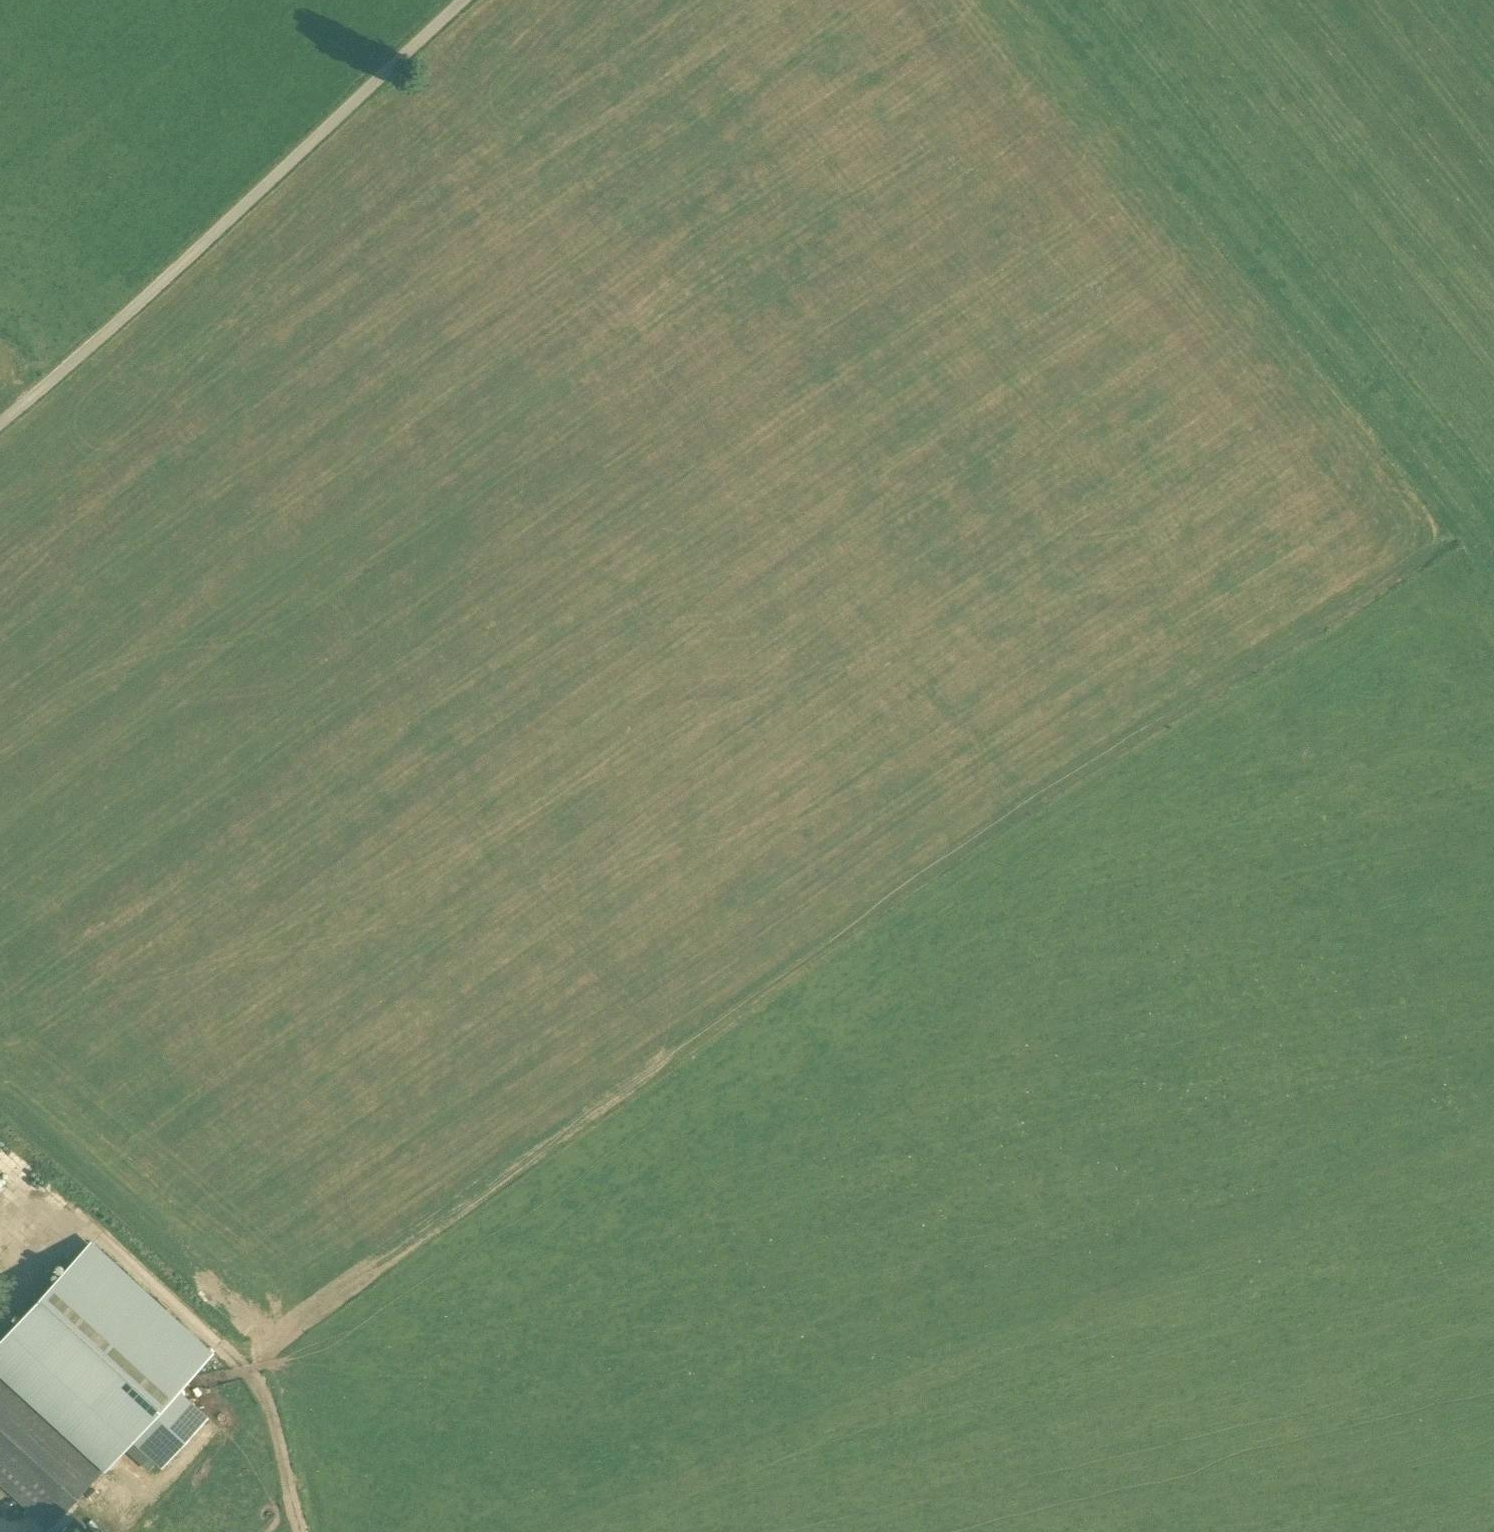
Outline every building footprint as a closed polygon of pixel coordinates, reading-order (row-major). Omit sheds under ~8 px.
[(91,1244),(0,1344),(0,1485),(50,1531),(105,1468),(106,1469),(124,1450),(148,1471),(155,1463),(161,1468),(207,1418),(177,1391),(211,1354),(91,1244)]
